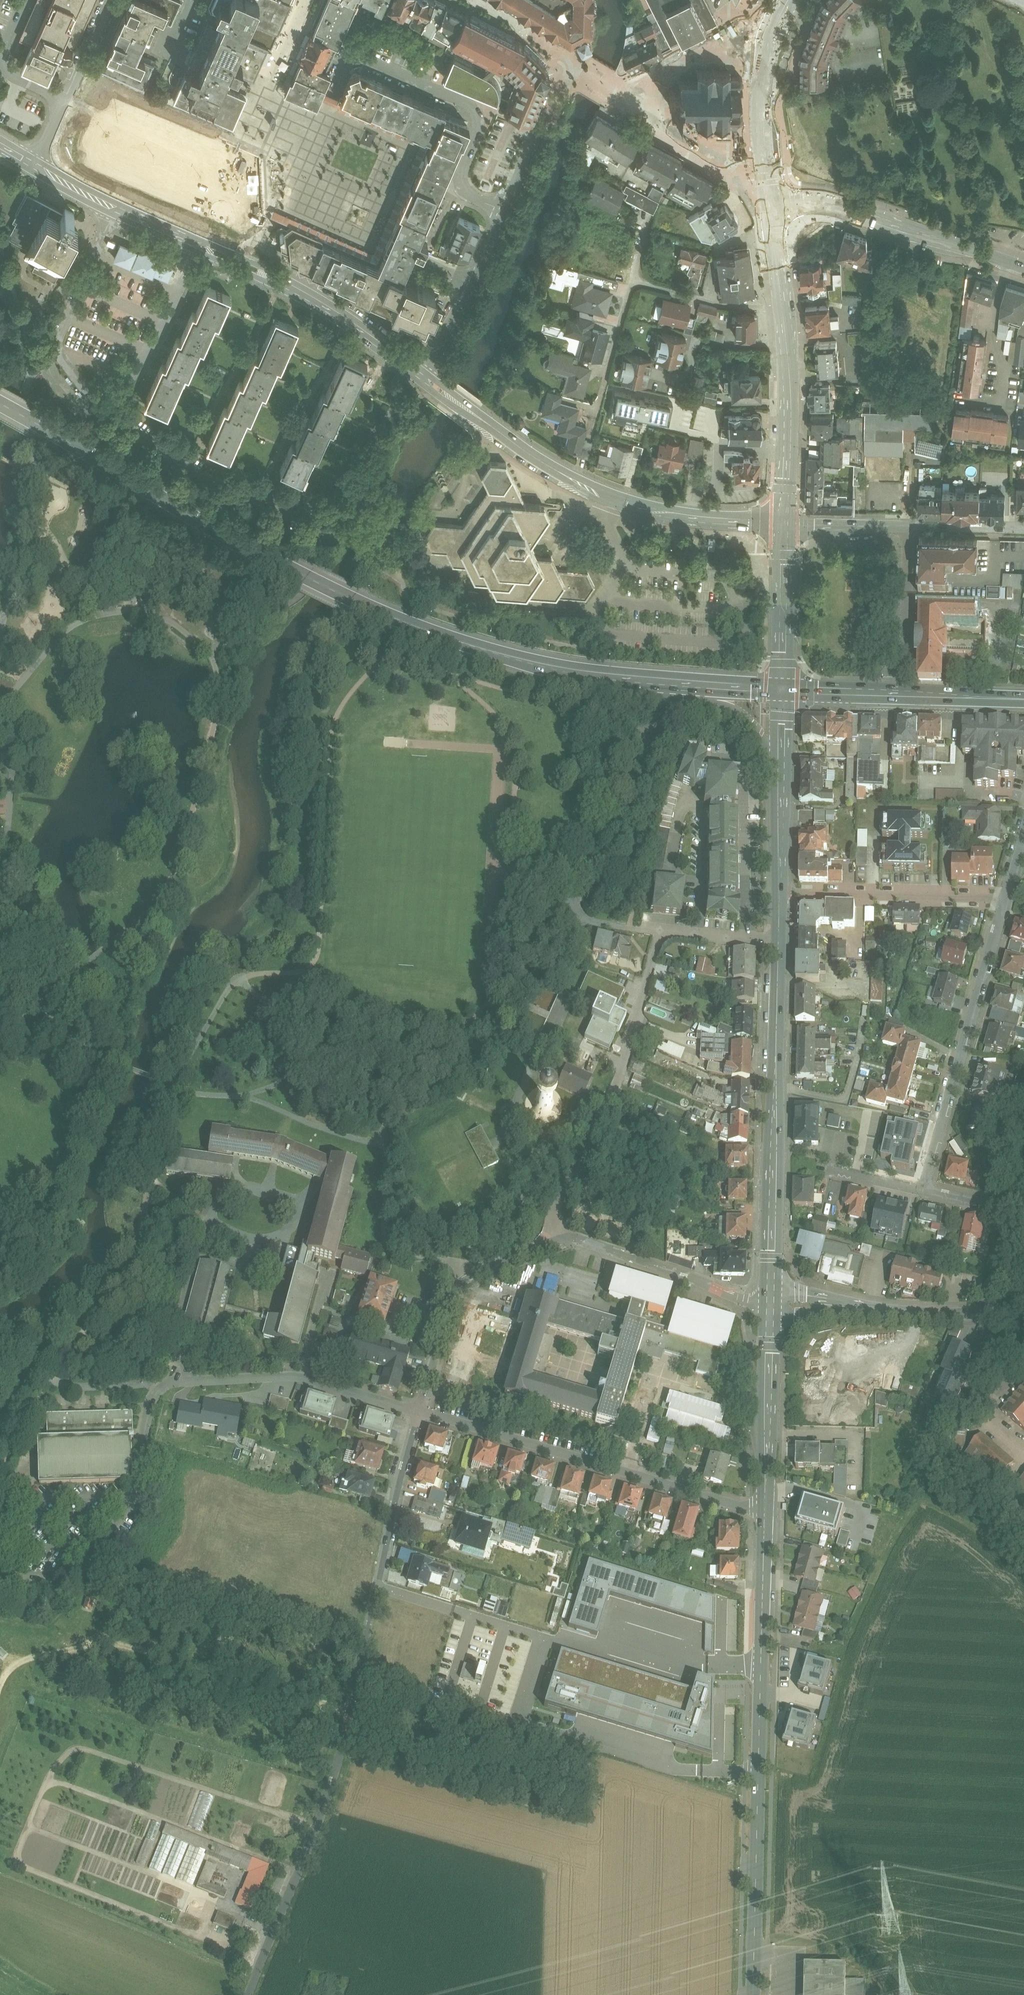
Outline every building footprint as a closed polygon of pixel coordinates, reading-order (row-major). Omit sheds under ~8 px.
[(21,38),(34,44),(24,65),(47,75),(58,50),(68,55),(70,55),(71,54),(72,54),(73,53),(73,52),(74,51),(73,50),(73,49),(72,48),(71,47),(72,45),(75,47),(96,0),(37,0),(21,38)] [(120,24),(144,35),(146,30),(147,30),(155,14),(171,21),(181,0),(130,0),(120,24)] [(286,0),(215,0),(213,6),(214,9),(224,13),(220,23),(244,34),(250,19),(278,31),(291,2),(286,0)] [(322,12),(348,23),(357,0),(327,0),(322,12)] [(370,2),(369,5),(381,11),(384,4),(386,0),(367,0),(370,2)] [(384,4),(403,14),(411,0),(386,0),(384,4)] [(403,14),(421,25),(434,0),(411,0),(403,14)] [(437,0),(434,0),(421,25),(432,31),(446,4),(437,0)] [(509,5),(570,43),(576,40),(576,39),(584,34),(586,35),(592,32),(593,0),(500,0),(509,5)] [(659,20),(672,46),(718,23),(707,0),(649,0),(659,20)] [(821,6),(821,7),(814,24),(811,32),(804,50),(803,50),(807,52),(807,54),(801,53),(800,58),(806,59),(805,61),(801,61),(801,62),(802,62),(801,83),(801,84),(830,84),(830,83),(829,83),(829,61),(837,43),(840,35),(847,17),(863,1),(864,0),(863,0),(830,0),(829,2),(826,0),(823,0),(821,2),(826,6),(825,7),(821,6)] [(464,13),(446,4),(432,31),(428,38),(446,47),(464,14),(464,13)] [(322,12),(315,28),(313,33),(333,43),(338,45),(348,23),(322,12)] [(515,39),(470,15),(470,16),(465,13),(464,14),(446,47),(445,50),(453,54),(444,77),(500,101),(502,96),(508,98),(504,108),(532,120),(537,108),(549,79),(546,77),(549,72),(544,69),(546,65),(524,44),(523,44),(515,39)] [(672,46),(659,20),(653,23),(658,37),(657,38),(663,52),(673,48),(672,46)] [(244,34),(220,23),(218,27),(208,23),(195,52),(206,56),(205,60),(228,70),(229,67),(254,77),(267,48),(242,37),(244,34)] [(653,23),(636,31),(642,44),(657,38),(658,37),(653,23)] [(144,35),(120,24),(101,67),(143,85),(153,63),(136,56),(143,40),(143,39),(142,39),(144,35)] [(147,30),(143,39),(143,40),(150,43),(154,34),(147,30)] [(640,45),(634,32),(627,36),(624,51),(621,60),(617,66),(617,69),(618,70),(618,71),(619,72),(620,73),(622,73),(624,73),(626,72),(664,54),(663,52),(657,38),(642,44),(640,45)] [(313,33),(311,33),(298,59),(301,60),(320,69),(333,43),(313,33)] [(586,35),(584,34),(576,39),(576,40),(581,49),(582,50),(590,45),(591,44),(586,35)] [(320,69),(301,60),(295,73),(325,86),(331,74),(320,69)] [(246,96),(221,85),(226,74),(202,64),(200,70),(191,66),(188,71),(187,71),(174,99),(233,125),(246,96)] [(712,70),(699,70),(698,69),(696,70),(698,72),(698,81),(691,81),(691,79),(689,79),(688,81),(681,81),(679,79),(678,81),(680,83),(680,89),(669,89),(669,92),(668,92),(668,101),(669,101),(669,104),(674,104),(674,109),(679,109),(679,111),(677,113),(679,114),(681,112),(687,112),(687,114),(689,114),(690,112),(697,112),(697,114),(694,114),(694,121),(697,121),(697,122),(695,124),(696,125),(698,123),(712,124),(711,126),(713,126),(714,124),(726,124),(729,126),(730,124),(728,123),(728,120),(739,120),(742,118),(742,115),(739,112),(739,107),(740,107),(743,107),(743,105),(740,105),(740,91),(743,91),(743,89),(740,89),(740,88),(739,88),(739,84),(740,84),(743,81),(743,78),(740,75),(729,75),(729,72),(731,70),(730,69),(728,71),(715,70),(715,68),(713,68),(712,70)] [(365,79),(362,77),(359,71),(350,75),(351,77),(350,78),(348,79),(349,82),(348,83),(345,84),(347,87),(342,96),(344,97),(345,100),(349,102),(351,101),(351,100),(365,106),(365,109),(371,111),(382,85),(366,78),(365,79)] [(325,86),(295,73),(292,79),(290,78),(287,85),(290,86),(289,86),(320,100),(325,86)] [(412,97),(383,84),(382,85),(371,111),(400,124),(412,97)] [(320,100),(289,86),(287,92),(308,101),(311,99),(318,103),(320,100)] [(445,111),(412,97),(400,124),(433,138),(445,111)] [(444,115),(428,150),(426,156),(422,164),(446,174),(461,140),(462,141),(469,126),(444,115)] [(638,140),(597,115),(585,134),(600,143),(622,156),(626,159),(638,140)] [(684,158),(648,139),(644,147),(645,148),(633,171),(647,178),(650,172),(669,182),(680,162),(682,162),(684,158)] [(622,156),(600,143),(596,150),(597,151),(617,163),(622,156)] [(586,144),(579,159),(589,164),(597,151),(596,150),(586,144)] [(682,162),(680,162),(669,182),(667,186),(692,200),(695,194),(699,196),(702,190),(705,192),(712,179),(682,162)] [(417,174),(402,211),(425,221),(442,184),(446,174),(422,164),(417,174)] [(609,184),(597,177),(593,185),(592,185),(590,188),(587,195),(594,198),(593,200),(601,204),(602,202),(604,203),(604,204),(616,210),(624,194),(608,185),(609,184)] [(648,195),(627,184),(624,190),(628,193),(625,198),(647,210),(653,198),(648,196),(648,195)] [(664,191),(653,185),(648,195),(659,201),(664,191)] [(63,212),(27,192),(13,220),(16,222),(8,237),(28,248),(27,251),(39,258),(33,269),(55,281),(67,259),(63,258),(78,230),(68,225),(75,213),(65,208),(63,212)] [(365,211),(368,201),(352,196),(348,210),(355,212),(357,208),(365,211)] [(659,201),(653,198),(647,210),(653,213),(657,206),(659,201)] [(717,206),(714,208),(711,203),(703,207),(705,210),(705,211),(705,212),(704,213),(707,218),(705,219),(707,222),(709,220),(719,236),(729,230),(730,232),(732,233),(737,229),(738,227),(735,223),(737,222),(737,219),(734,213),(731,213),(726,205),(719,209),(717,206)] [(705,236),(719,236),(709,220),(707,222),(705,219),(707,218),(704,213),(705,212),(705,211),(705,210),(693,217),(705,236)] [(425,221),(402,211),(378,266),(402,276),(410,258),(414,247),(422,250),(424,246),(425,247),(428,241),(418,237),(425,221)] [(480,226),(460,217),(447,247),(446,248),(450,250),(467,257),(480,226)] [(631,233),(596,223),(593,232),(600,234),(598,242),(609,245),(604,263),(622,268),(623,264),(626,265),(630,250),(627,249),(631,233)] [(322,236),(318,234),(315,236),(294,227),(292,228),(323,242),(322,236)] [(323,242),(292,228),(285,234),(284,234),(283,234),(280,237),(281,246),(285,247),(286,258),(311,269),(323,242)] [(867,239),(846,232),(838,255),(876,268),(875,255),(867,252),(868,248),(867,239)] [(367,261),(323,242),(311,269),(355,288),(367,261)] [(145,252),(142,252),(139,251),(138,253),(135,252),(136,250),(121,243),(114,258),(152,274),(158,261),(158,259),(149,256),(151,253),(148,252),(145,252)] [(447,247),(441,245),(440,252),(448,256),(450,250),(446,248),(447,247)] [(698,252),(689,249),(689,250),(682,248),(679,259),(692,262),(691,267),(692,269),(694,269),(693,273),(691,274),(690,274),(700,276),(701,271),(700,270),(702,265),(703,265),(706,254),(698,252)] [(748,248),(726,251),(727,257),(717,258),(718,267),(715,268),(719,295),(751,291),(749,281),(752,281),(748,248)] [(173,267),(158,261),(152,274),(168,281),(174,267),(173,266),(173,267)] [(378,266),(367,261),(355,288),(361,291),(357,301),(396,318),(394,324),(414,333),(416,330),(425,334),(431,322),(435,324),(442,308),(430,302),(435,290),(402,276),(378,266)] [(817,262),(802,263),(802,267),(800,270),(800,275),(803,277),(804,287),(808,286),(809,292),(825,290),(823,271),(822,271),(821,264),(817,264),(817,262)] [(621,270),(606,266),(603,278),(618,282),(621,270)] [(690,274),(688,283),(697,286),(700,276),(690,274)] [(967,274),(961,324),(971,325),(972,315),(971,315),(974,296),(974,294),(971,293),(971,294),(976,277),(967,274)] [(991,282),(976,277),(971,293),(974,294),(992,301),(998,283),(991,281),(991,282)] [(592,281),(581,278),(579,284),(591,287),(592,281)] [(591,287),(579,284),(573,304),(584,307),(583,308),(585,309),(585,308),(605,314),(607,306),(608,306),(611,294),(596,290),(596,289),(591,287)] [(842,284),(835,285),(836,288),(829,289),(830,301),(843,302),(842,284)] [(1007,284),(1002,302),(999,336),(1006,338),(1009,329),(1009,325),(1011,319),(1010,315),(1023,319),(1023,317),(1023,290),(1007,284)] [(231,297),(208,287),(196,314),(216,322),(219,324),(231,297)] [(690,306),(663,300),(662,306),(659,318),(659,319),(685,325),(686,325),(688,315),(690,306)] [(711,306),(700,303),(698,311),(709,314),(711,306)] [(662,306),(656,304),(654,316),(659,318),(662,306)] [(826,305),(807,307),(807,314),(804,317),(805,322),(808,324),(809,331),(831,330),(831,324),(830,317),(829,306),(826,305)] [(718,308),(711,306),(709,314),(715,316),(718,308)] [(196,314),(193,312),(181,339),(200,348),(204,349),(216,322),(196,314)] [(755,314),(733,314),(733,322),(731,322),(731,325),(735,325),(735,335),(736,336),(738,337),(742,337),(744,336),(754,336),(755,314)] [(696,317),(688,315),(686,325),(685,325),(684,331),(692,334),(696,317)] [(839,316),(830,317),(831,324),(839,324),(839,316)] [(609,333),(591,328),(593,321),(578,317),(576,322),(569,320),(565,333),(589,339),(585,354),(588,355),(588,357),(591,358),(601,361),(609,333)] [(298,327),(278,318),(276,323),(274,322),(258,357),(278,366),(281,367),(298,327)] [(973,326),(961,325),(959,337),(971,338),(973,326)] [(686,338),(662,332),(659,342),(657,342),(655,347),(658,348),(655,358),(679,364),(686,338)] [(980,337),(974,336),(974,339),(965,338),(964,349),(966,349),(965,355),(985,358),(987,341),(980,340),(980,337)] [(181,339),(178,338),(166,365),(185,373),(189,375),(200,348),(181,339)] [(837,342),(821,344),(819,341),(815,345),(817,347),(818,353),(817,354),(818,364),(819,364),(820,373),(841,371),(839,352),(837,352),(837,342)] [(578,359),(560,353),(555,369),(571,374),(566,391),(583,396),(587,381),(586,381),(590,368),(577,364),(578,359)] [(651,358),(627,353),(625,363),(622,362),(621,368),(623,369),(621,379),(646,384),(651,358)] [(985,358),(965,355),(964,360),(962,360),(959,381),(961,382),(961,387),(959,387),(980,390),(982,376),(983,377),(983,371),(985,358)] [(258,357),(255,356),(243,383),(263,391),(266,393),(278,366),(258,357)] [(347,356),(345,360),(343,359),(327,394),(346,403),(349,405),(367,365),(347,356)] [(166,365),(163,363),(147,399),(149,400),(147,404),(168,413),(185,373),(166,365)] [(759,375),(732,375),(732,373),(724,373),(725,389),(732,389),(732,398),(760,397),(760,395),(762,393),(762,387),(760,386),(759,375)] [(243,383),(240,381),(228,409),(247,417),(251,419),(263,391),(243,383)] [(831,384),(812,384),(812,392),(809,392),(809,403),(812,403),(812,408),(831,407),(831,384)] [(718,392),(706,389),(705,395),(717,398),(718,392)] [(647,416),(674,420),(676,402),(655,399),(655,397),(612,391),(608,417),(617,419),(617,417),(626,418),(623,435),(635,437),(636,430),(639,431),(640,422),(646,423),(647,416)] [(562,395),(549,392),(547,400),(559,403),(562,395)] [(327,394),(323,393),(311,419),(330,428),(334,430),(346,403),(327,394)] [(717,398),(705,395),(704,401),(715,404),(717,398)] [(936,404),(879,402),(879,398),(864,398),(864,401),(863,414),(863,417),(867,417),(867,427),(878,427),(878,424),(904,425),(935,426),(936,404)] [(559,403),(547,400),(543,414),(562,419),(558,432),(571,436),(568,449),(574,451),(574,452),(576,452),(576,451),(579,452),(580,452),(583,439),(586,428),(574,425),(578,409),(559,403)] [(225,407),(209,443),(212,444),(210,448),(230,457),(247,417),(228,409),(225,407)] [(968,411),(957,409),(953,437),(966,439),(967,437),(979,438),(978,440),(979,440),(983,412),(972,410),(971,412),(968,411)] [(834,412),(813,412),(813,420),(811,420),(811,429),(813,429),(813,433),(823,433),(823,432),(834,432),(834,426),(834,412)] [(994,413),(983,412),(979,440),(980,440),(980,439),(992,440),(992,442),(1005,444),(1009,416),(998,415),(994,415),(994,413)] [(751,415),(725,414),(725,423),(728,423),(728,438),(734,438),(734,439),(760,440),(760,439),(761,438),(762,437),(763,435),(763,434),(763,433),(762,431),(761,430),(760,429),(760,418),(760,415),(758,413),(753,413),(751,415)] [(839,426),(834,426),(834,432),(823,432),(823,433),(822,458),(840,460),(855,461),(854,481),(861,481),(861,469),(866,470),(867,452),(904,453),(904,425),(878,424),(878,427),(867,427),(867,417),(863,417),(863,414),(853,414),(853,415),(839,415),(839,426)] [(311,419),(308,418),(296,445),(315,454),(318,455),(330,428),(311,419)] [(945,441),(916,434),(915,452),(916,452),(916,449),(945,451),(945,450),(945,446),(945,441)] [(593,442),(583,439),(580,452),(579,452),(578,455),(588,458),(593,442)] [(667,446),(660,444),(657,459),(664,461),(663,465),(672,467),(673,463),(680,464),(683,449),(676,448),(677,443),(668,441),(667,446)] [(296,445),(292,443),(280,470),(303,480),(315,454),(296,445)] [(643,446),(634,443),(633,449),(631,455),(640,457),(643,446)] [(702,445),(691,443),(688,454),(700,457),(702,445)] [(633,449),(615,444),(611,458),(600,455),(597,465),(609,468),(608,469),(626,474),(631,455),(633,449)] [(750,455),(743,455),(744,453),(735,452),(725,451),(724,458),(734,458),(732,460),(732,466),(734,468),(735,468),(735,477),(744,477),(756,477),(758,477),(759,459),(750,459),(750,455)] [(822,458),(809,456),(808,483),(825,483),(825,465),(840,467),(840,460),(822,458)] [(506,462),(490,461),(481,474),(488,488),(463,524),(433,522),(424,535),(431,550),(446,551),(452,564),(467,565),(474,579),(489,580),(495,593),(586,600),(595,587),(588,572),(559,570),(552,557),(537,556),(531,543),(550,515),(544,504),(526,503),(506,462)] [(990,482),(981,482),(980,493),(980,496),(987,496),(987,489),(990,489),(990,482)] [(825,483),(808,483),(808,501),(824,502),(824,494),(825,483)] [(1019,484),(1019,489),(1015,489),(1015,503),(1018,503),(1018,508),(1023,508),(1023,485),(1019,484)] [(928,485),(921,485),(921,493),(920,493),(919,514),(929,514),(943,514),(943,496),(934,496),(934,493),(930,493),(928,493),(928,485)] [(965,487),(957,487),(957,492),(943,492),(943,496),(943,514),(947,514),(979,515),(980,515),(980,496),(980,493),(965,493),(965,487)] [(987,496),(980,496),(980,515),(989,515),(989,516),(996,516),(1005,516),(1006,497),(999,496),(999,494),(991,494),(991,496),(987,496)] [(824,502),(808,501),(807,507),(810,511),(833,511),(833,502),(832,502),(824,502)] [(837,502),(833,502),(833,511),(848,512),(848,502),(847,502),(837,502)] [(978,539),(920,537),(918,592),(950,593),(950,586),(947,586),(948,567),(951,567),(951,564),(977,565),(978,539)] [(1004,572),(1003,587),(1008,588),(1014,588),(1023,588),(1023,573),(1004,572)] [(1001,588),(988,588),(987,600),(1001,601),(1001,588)] [(946,608),(921,607),(920,632),(917,632),(917,654),(919,654),(919,679),(942,680),(943,652),(947,652),(947,636),(943,636),(944,621),(976,622),(976,609),(954,608),(954,605),(946,605),(946,608)] [(828,719),(807,718),(805,722),(804,742),(827,742),(828,719)] [(859,720),(828,719),(827,742),(859,743),(859,740),(859,720)] [(882,720),(859,720),(859,740),(873,740),(873,743),(876,743),(876,741),(882,741),(882,720)] [(920,722),(898,722),(898,738),(894,738),(893,760),(903,760),(903,750),(919,750),(919,742),(920,722)] [(937,722),(926,722),(920,722),(919,742),(927,742),(929,742),(929,745),(935,745),(936,745),(936,742),(942,742),(943,722),(937,723),(937,722)] [(994,723),(992,724),(984,724),(983,723),(979,723),(978,724),(965,723),(963,754),(972,754),(973,751),(977,754),(976,768),(976,769),(976,786),(985,786),(987,788),(989,786),(998,787),(998,776),(1002,776),(1002,777),(1014,777),(1014,769),(1016,769),(1017,755),(1019,755),(1022,753),(1023,756),(1023,726),(1019,725),(1018,725),(1015,724),(1014,725),(1005,725),(1004,723),(994,723)] [(873,740),(859,740),(859,760),(858,785),(858,801),(867,802),(867,789),(874,789),(874,790),(876,790),(876,789),(883,790),(883,778),(880,778),(880,760),(882,741),(876,741),(876,743),(873,743),(873,740)] [(927,742),(919,742),(919,750),(919,764),(926,764),(927,748),(927,742)] [(707,759),(689,751),(677,781),(695,788),(696,786),(702,770),(707,759)] [(859,760),(850,760),(849,784),(858,785),(859,760)] [(827,763),(804,762),(802,783),(823,784),(823,772),(828,773),(828,767),(827,767),(827,763)] [(732,772),(707,770),(707,771),(702,770),(696,786),(705,787),(704,805),(710,805),(709,813),(708,813),(708,831),(737,831),(737,813),(730,813),(731,807),(734,808),(737,779),(732,772)] [(823,784),(802,783),(802,804),(834,805),(834,795),(823,795),(823,784)] [(849,784),(847,784),(847,805),(858,805),(858,801),(858,785),(849,784)] [(965,791),(937,790),(936,801),(965,802),(965,791)] [(826,811),(815,810),(814,821),(826,822),(826,811)] [(1000,811),(965,810),(965,820),(979,821),(978,838),(1000,839),(1000,811)] [(836,821),(836,811),(827,811),(827,821),(836,821)] [(927,820),(884,819),(884,830),(883,830),(883,838),(902,838),(901,851),(883,851),(882,859),(884,859),(884,870),(926,871),(926,860),(928,860),(928,852),(911,851),(911,838),(928,839),(928,831),(927,831),(927,820)] [(814,827),(814,831),(802,831),(802,837),(801,837),(801,849),(802,849),(801,859),(817,859),(826,860),(827,853),(823,853),(823,848),(826,848),(827,827),(814,827)] [(670,830),(659,828),(657,834),(669,836),(670,830)] [(737,831),(708,831),(708,849),(712,849),(735,849),(737,849),(737,831)] [(669,836),(657,834),(656,839),(668,842),(669,836)] [(668,842),(656,839),(655,845),(667,848),(668,842)] [(868,848),(857,848),(856,866),(867,866),(868,848)] [(973,859),(954,858),(954,873),(956,873),(956,882),(970,883),(970,876),(990,876),(990,863),(993,863),(993,852),(973,852),(973,859)] [(712,854),(708,854),(708,876),(737,876),(737,854),(735,854),(712,854)] [(832,864),(817,864),(817,859),(801,859),(800,881),(829,882),(843,883),(843,868),(832,868),(832,864)] [(737,876),(708,876),(708,894),(712,894),(736,894),(737,894),(737,876)] [(683,883),(657,880),(653,912),(680,915),(683,883)] [(711,898),(708,897),(706,918),(738,921),(738,900),(711,898)] [(827,906),(809,906),(809,905),(803,905),(799,908),(799,913),(800,913),(799,933),(817,934),(817,928),(818,928),(821,924),(827,924),(828,906),(827,906)] [(849,907),(834,907),(834,906),(828,906),(827,924),(834,924),(834,928),(845,928),(845,926),(855,926),(856,907),(849,907)] [(907,908),(895,908),(894,917),(894,925),(895,925),(907,925),(907,908)] [(921,909),(907,908),(907,925),(921,926),(921,909)] [(973,920),(957,915),(951,933),(966,939),(971,925),(974,926),(976,921),(973,920)] [(1017,923),(1015,931),(1012,933),(1010,939),(1012,941),(1012,942),(1023,945),(1023,922),(1023,924),(1017,923)] [(932,926),(925,925),(923,936),(928,937),(930,937),(932,926)] [(817,934),(799,933),(798,957),(820,957),(820,956),(819,956),(819,941),(817,941),(817,934)] [(615,940),(598,935),(593,952),(603,954),(606,944),(613,945),(615,940)] [(630,941),(615,937),(615,940),(613,945),(606,944),(603,954),(628,961),(631,950),(628,950),(630,941)] [(1012,942),(1010,951),(1023,955),(1023,949),(1022,948),(1023,945),(1012,942)] [(966,951),(947,945),(942,944),(940,950),(945,951),(941,962),(960,968),(966,951)] [(753,951),(734,951),(734,960),(729,960),(729,970),(734,970),(734,979),(752,980),(753,951)] [(820,957),(798,957),(798,981),(820,981),(820,957)] [(1008,957),(1006,965),(1004,965),(1002,971),(1004,972),(1003,974),(1013,977),(1015,979),(1018,978),(1023,980),(1023,978),(1023,961),(1008,957)] [(710,961),(700,959),(696,973),(707,975),(709,969),(710,961)] [(940,971),(929,968),(927,974),(938,978),(940,971)] [(681,971),(670,969),(669,974),(679,977),(681,971)] [(624,990),(587,974),(578,995),(596,1003),(588,1020),(590,1021),(582,1039),(607,1050),(616,1031),(618,1032),(627,1014),(616,1008),(624,990)] [(883,978),(872,978),(871,1001),(882,1001),(883,978)] [(959,983),(942,978),(938,990),(956,994),(959,983)] [(667,983),(655,980),(652,990),(664,993),(667,983)] [(1014,983),(1013,989),(1023,992),(1023,989),(1023,986),(1014,983)] [(752,985),(733,985),(733,994),(736,994),(735,1002),(752,1002),(752,985)] [(816,989),(797,989),(797,1005),(816,1005),(816,989)] [(956,994),(938,990),(935,1002),(952,1007),(956,994)] [(1011,994),(1006,992),(1005,992),(998,991),(998,992),(996,992),(995,998),(996,999),(993,1008),(1008,1012),(1013,1014),(1015,1004),(1018,1005),(1019,1000),(1017,999),(1018,996),(1012,994),(1011,994)] [(680,1009),(653,997),(650,1003),(677,1015),(680,1009)] [(816,1005),(797,1005),(796,1021),(815,1021),(816,1005)] [(752,1010),(735,1010),(735,1029),(734,1036),(735,1036),(751,1038),(752,1010)] [(1008,1012),(1005,1024),(1017,1028),(1021,1016),(1013,1014),(1008,1012)] [(735,1029),(720,1024),(718,1030),(734,1037),(735,1036),(734,1036),(735,1029)] [(1005,1024),(1003,1029),(1004,1030),(1003,1031),(1016,1034),(1017,1035),(1016,1038),(1023,1040),(1023,1030),(1017,1028),(1005,1024)] [(1003,1029),(992,1026),(986,1048),(997,1051),(997,1050),(1006,1052),(1008,1045),(1014,1047),(1016,1038),(1017,1035),(1016,1034),(1003,1031),(1004,1030),(1003,1029)] [(921,1044),(904,1039),(906,1032),(888,1027),(883,1043),(901,1048),(899,1054),(917,1059),(921,1044)] [(715,1035),(702,1030),(702,1032),(701,1032),(700,1059),(723,1064),(723,1055),(733,1056),(733,1044),(735,1044),(736,1038),(734,1037),(718,1030),(718,1031),(717,1034),(715,1035)] [(816,1031),(799,1031),(799,1043),(816,1043),(816,1037),(816,1031)] [(661,1044),(658,1050),(680,1059),(685,1049),(670,1042),(668,1047),(661,1044)] [(816,1043),(799,1043),(799,1055),(816,1055),(816,1049),(816,1043)] [(735,1044),(733,1044),(733,1056),(732,1068),(709,1063),(707,1072),(732,1078),(750,1079),(751,1045),(735,1044)] [(917,1059),(899,1054),(895,1069),(913,1074),(917,1059)] [(816,1055),(799,1055),(798,1066),(815,1066),(815,1060),(816,1055)] [(647,1064),(637,1059),(633,1069),(643,1073),(647,1064)] [(815,1066),(798,1066),(798,1078),(815,1079),(815,1072),(815,1066)] [(592,1078),(567,1067),(558,1086),(583,1097),(592,1078)] [(913,1074),(895,1069),(891,1084),(909,1089),(913,1074)] [(1007,1076),(980,1069),(973,1094),(1000,1101),(1007,1076)] [(1018,1073),(1015,1085),(1023,1088),(1023,1075),(1018,1073)] [(644,1079),(635,1074),(631,1083),(640,1087),(644,1079)] [(866,1082),(857,1080),(854,1090),(862,1093),(866,1082)] [(749,1083),(733,1082),(733,1089),(726,1089),(727,1097),(729,1098),(749,1098),(749,1083)] [(909,1089),(891,1084),(889,1091),(872,1086),(867,1102),(885,1107),(887,1100),(905,1104),(909,1089)] [(718,1093),(710,1090),(710,1089),(704,1087),(703,1089),(702,1088),(701,1090),(704,1092),(702,1097),(713,1102),(712,1104),(716,1106),(725,1106),(725,1108),(732,1108),(732,1113),(748,1113),(749,1098),(729,1098),(727,1097),(718,1093)] [(726,1088),(718,1088),(718,1093),(727,1097),(726,1089),(726,1088)] [(549,1095),(547,1094),(544,1094),(541,1095),(539,1096),(537,1097),(535,1099),(535,1101),(534,1104),(534,1107),(535,1110),(537,1112),(538,1113),(540,1115),(542,1115),(545,1116),(548,1115),(550,1114),(552,1113),(553,1112),(561,1115),(563,1110),(555,1107),(556,1105),(555,1102),(554,1099),(552,1097),(551,1096),(549,1095)] [(1023,1101),(1011,1098),(1008,1110),(1019,1113),(1023,1101)] [(654,1107),(645,1103),(643,1107),(652,1111),(654,1107)] [(669,1110),(658,1106),(655,1113),(665,1118),(669,1110)] [(820,1108),(797,1107),(797,1108),(795,1109),(795,1114),(797,1115),(797,1116),(797,1126),(819,1127),(820,1108)] [(992,1112),(976,1107),(970,1127),(987,1131),(992,1112)] [(891,1121),(894,1114),(886,1111),(884,1119),(891,1121)] [(841,1117),(830,1114),(827,1127),(839,1129),(841,1117)] [(749,1118),(729,1117),(727,1116),(721,1116),(720,1125),(729,1129),(748,1129),(749,1118)] [(920,1128),(897,1123),(896,1128),(889,1127),(882,1158),(894,1160),(893,1167),(910,1170),(920,1128)] [(720,1125),(719,1125),(716,1131),(729,1136),(729,1129),(720,1125)] [(819,1127),(797,1126),(797,1134),(794,1135),(795,1141),(797,1142),(797,1144),(818,1144),(819,1127)] [(332,1163),(286,1144),(287,1143),(276,1140),(275,1141),(230,1134),(231,1131),(212,1128),(209,1153),(227,1155),(228,1149),(235,1150),(273,1156),(280,1158),(327,1177),(326,1184),(308,1253),(315,1255),(335,1260),(352,1195),(347,1194),(355,1165),(333,1159),(332,1163)] [(748,1129),(729,1129),(729,1136),(729,1140),(747,1141),(748,1129)] [(499,1164),(480,1130),(465,1138),(484,1172),(499,1164)] [(968,1148),(960,1136),(954,1140),(955,1141),(962,1152),(968,1148)] [(962,1152),(955,1141),(950,1144),(957,1155),(962,1152)] [(746,1151),(735,1150),(736,1144),(726,1143),(725,1168),(745,1168),(746,1151)] [(235,1150),(228,1149),(227,1155),(209,1153),(208,1158),(233,1162),(235,1150)] [(208,1158),(169,1152),(166,1172),(223,1181),(223,1182),(230,1183),(233,1162),(208,1158)] [(956,1164),(950,1162),(946,1174),(945,1175),(945,1176),(945,1177),(945,1178),(946,1179),(947,1180),(949,1180),(950,1180),(951,1179),(965,1184),(968,1172),(964,1162),(957,1160),(956,1164)] [(813,1183),(795,1182),(795,1205),(821,1206),(822,1199),(813,1198),(813,1183)] [(746,1184),(728,1183),(729,1201),(746,1202),(746,1184)] [(865,1196),(847,1193),(844,1209),(850,1210),(861,1212),(862,1212),(865,1196)] [(908,1209),(879,1202),(873,1231),(901,1237),(908,1209)] [(934,1207),(929,1205),(928,1208),(921,1207),(918,1221),(931,1224),(938,1225),(941,1211),(933,1209),(934,1207)] [(861,1212),(850,1210),(849,1219),(859,1221),(861,1212)] [(981,1220),(966,1217),(958,1248),(965,1250),(968,1238),(977,1240),(981,1220)] [(822,1219),(816,1218),(813,1230),(820,1231),(822,1219)] [(741,1219),(727,1219),(727,1239),(730,1239),(731,1240),(736,1240),(737,1239),(745,1239),(745,1234),(745,1224),(745,1219),(741,1219)] [(829,1221),(822,1219),(820,1231),(827,1233),(829,1221)] [(825,1241),(803,1235),(800,1246),(807,1248),(804,1259),(812,1261),(812,1262),(816,1264),(817,1262),(819,1262),(821,1254),(821,1253),(824,1243),(825,1241)] [(680,1236),(668,1236),(668,1244),(680,1244),(680,1236)] [(824,1243),(821,1253),(821,1254),(826,1255),(821,1273),(834,1277),(833,1282),(851,1286),(855,1273),(859,1274),(863,1259),(850,1255),(851,1250),(824,1243)] [(864,1244),(862,1255),(872,1258),(874,1247),(864,1244)] [(704,1246),(695,1247),(696,1257),(696,1258),(704,1258),(704,1254),(704,1246)] [(695,1247),(687,1247),(688,1257),(696,1257),(695,1247)] [(296,1270),(283,1321),(269,1317),(264,1337),(298,1346),(315,1284),(316,1284),(318,1276),(317,1276),(320,1266),(313,1264),(315,1255),(308,1253),(293,1249),(288,1268),(296,1270)] [(371,1257),(346,1251),(341,1270),(366,1276),(371,1257)] [(744,1257),(731,1257),(731,1253),(721,1253),(721,1254),(704,1254),(704,1258),(704,1266),(713,1266),(713,1275),(722,1275),(722,1277),(744,1278),(744,1275),(747,1273),(747,1268),(744,1266),(744,1257)] [(694,1263),(671,1255),(668,1262),(692,1270),(694,1263)] [(917,1265),(911,1263),(911,1264),(898,1260),(891,1285),(905,1289),(904,1289),(905,1289),(922,1293),(923,1289),(939,1293),(944,1276),(932,1273),(927,1271),(926,1272),(916,1269),(917,1265)] [(236,1270),(201,1261),(183,1330),(217,1340),(236,1270)] [(670,1292),(615,1275),(608,1297),(630,1303),(625,1323),(625,1324),(639,1328),(641,1321),(645,1307),(648,1308),(648,1310),(663,1314),(670,1292)] [(396,1287),(371,1279),(359,1315),(384,1323),(396,1287)] [(346,1292),(336,1289),(333,1301),(343,1304),(346,1292)] [(604,1399),(529,1379),(541,1333),(542,1334),(544,1328),(546,1321),(549,1322),(554,1304),(524,1295),(515,1326),(523,1329),(514,1361),(510,1374),(504,1394),(527,1401),(528,1398),(598,1418),(604,1399)] [(624,1324),(554,1304),(549,1322),(546,1321),(544,1328),(602,1344),(598,1356),(615,1361),(604,1399),(598,1418),(598,1421),(618,1427),(638,1355),(661,1361),(664,1352),(699,1363),(697,1372),(717,1378),(725,1351),(669,1335),(668,1338),(645,1331),(645,1329),(644,1329),(639,1328),(625,1324),(625,1323),(624,1324)] [(733,1323),(677,1306),(670,1330),(669,1335),(725,1351),(725,1352),(733,1323)] [(670,1330),(641,1321),(639,1328),(644,1329),(645,1329),(645,1331),(668,1338),(669,1335),(670,1330)] [(410,1352),(353,1335),(352,1338),(347,1337),(344,1348),(348,1349),(346,1356),(386,1367),(380,1388),(397,1393),(403,1372),(404,1373),(410,1352)] [(973,1353),(955,1345),(953,1349),(949,1348),(944,1361),(949,1363),(937,1390),(940,1391),(937,1398),(957,1406),(971,1373),(966,1370),(973,1353)] [(514,1361),(480,1351),(475,1369),(486,1373),(487,1367),(510,1374),(514,1361)] [(924,1388),(903,1382),(899,1396),(918,1402),(924,1388)] [(1002,1411),(1023,1429),(1023,1386),(1002,1411)] [(336,1400),(307,1392),(301,1412),(329,1420),(330,1421),(331,1416),(336,1400)] [(725,1410),(670,1393),(666,1404),(670,1407),(665,1420),(664,1423),(728,1441),(731,1430),(721,1426),(715,1425),(716,1420),(722,1422),(723,1416),(725,1410)] [(989,1398),(980,1393),(977,1397),(986,1403),(989,1398)] [(877,1394),(877,1406),(891,1406),(891,1394),(877,1394)] [(290,1400),(271,1395),(268,1407),(287,1411),(290,1400)] [(986,1403),(977,1397),(974,1402),(983,1408),(986,1403)] [(203,1408),(181,1404),(178,1422),(188,1423),(187,1425),(202,1427),(203,1424),(228,1428),(227,1432),(235,1434),(240,1407),(204,1401),(203,1408)] [(396,1416),(364,1407),(358,1429),(390,1438),(396,1416)] [(133,1411),(47,1414),(48,1439),(39,1440),(40,1484),(132,1481),(131,1440),(134,1440),(134,1437),(133,1411)] [(350,1421),(331,1416),(330,1421),(329,1420),(327,1428),(346,1433),(350,1421)] [(654,1417),(646,1440),(658,1443),(664,1423),(665,1420),(654,1417)] [(446,1433),(435,1430),(434,1429),(432,1428),(431,1429),(430,1430),(430,1431),(430,1432),(430,1433),(425,1445),(430,1447),(429,1450),(434,1451),(436,1448),(441,1450),(442,1450),(444,1442),(444,1441),(446,1433)] [(1014,1462),(982,1435),(963,1456),(995,1484),(1014,1462)] [(450,1443),(444,1441),(444,1442),(442,1450),(441,1450),(440,1452),(447,1454),(450,1443)] [(848,1442),(836,1441),(836,1449),(835,1465),(834,1495),(846,1498),(848,1442)] [(378,1448),(366,1444),(364,1448),(361,1447),(359,1453),(356,1452),(352,1465),(368,1470),(376,1473),(380,1474),(383,1464),(381,1464),(384,1454),(377,1452),(378,1448)] [(489,1448),(479,1444),(471,1469),(479,1471),(481,1466),(492,1469),(498,1450),(497,1450),(496,1448),(491,1446),(490,1447),(489,1448)] [(822,1448),(797,1447),(797,1453),(795,1453),(795,1458),(797,1458),(797,1468),(821,1469),(821,1465),(822,1448)] [(836,1449),(822,1448),(821,1465),(835,1465),(836,1449)] [(517,1456),(509,1453),(504,1470),(509,1472),(509,1474),(512,1475),(515,1476),(516,1473),(520,1475),(525,1458),(524,1458),(523,1456),(519,1455),(517,1456)] [(728,1460),(711,1455),(703,1478),(709,1480),(708,1482),(721,1486),(728,1460)] [(544,1464),(542,1462),(538,1461),(537,1462),(535,1461),(530,1478),(538,1480),(537,1483),(540,1484),(548,1487),(554,1467),(544,1464)] [(436,1470),(419,1464),(419,1465),(416,1466),(415,1471),(416,1473),(413,1481),(417,1482),(416,1485),(424,1487),(425,1484),(431,1486),(436,1470)] [(509,1472),(504,1470),(500,1481),(509,1484),(512,1475),(509,1474),(509,1472)] [(569,1472),(567,1472),(566,1475),(564,1474),(557,1493),(561,1493),(561,1491),(570,1494),(569,1496),(578,1499),(585,1476),(575,1473),(575,1472),(570,1471),(569,1472)] [(368,1480),(360,1478),(359,1479),(349,1475),(344,1492),(371,1501),(373,1501),(374,1501),(375,1500),(376,1499),(376,1498),(376,1497),(376,1496),(376,1495),(376,1494),(375,1493),(373,1492),(376,1484),(367,1481),(368,1480)] [(1016,1486),(1023,1493),(1023,1476),(1016,1486)] [(603,1482),(594,1479),(589,1500),(597,1502),(597,1501),(601,1502),(602,1499),(606,1500),(607,1496),(610,1497),(611,1493),(608,1492),(610,1484),(609,1483),(609,1482),(605,1480),(603,1482)] [(540,1484),(535,1501),(543,1504),(547,1490),(548,1487),(540,1484)] [(333,1488),(323,1485),(321,1490),(332,1493),(333,1488)] [(443,1491),(430,1487),(427,1500),(440,1504),(443,1491)] [(634,1489),(626,1487),(625,1490),(624,1489),(623,1492),(621,1491),(617,1506),(636,1512),(641,1494),(633,1492),(634,1489)] [(552,1491),(547,1490),(543,1504),(548,1505),(552,1491)] [(557,1493),(552,1491),(548,1505),(556,1508),(561,1493),(557,1493)] [(427,1500),(414,1496),(411,1507),(423,1511),(425,1507),(437,1511),(440,1504),(427,1500)] [(664,1499),(655,1496),(655,1497),(654,1497),(652,1504),(649,1503),(645,1515),(653,1517),(649,1530),(660,1534),(664,1520),(666,1520),(671,1502),(663,1500),(664,1499)] [(843,1510),(806,1500),(800,1523),(836,1533),(843,1510)] [(698,1511),(691,1508),(690,1506),(685,1505),(683,1506),(682,1506),(680,1512),(677,1511),(676,1514),(679,1515),(678,1519),(676,1526),(673,1536),(688,1541),(689,1541),(690,1536),(693,1526),(694,1526),(698,1511)] [(708,1517),(703,1516),(700,1526),(705,1528),(708,1517)] [(678,1519),(672,1517),(670,1525),(676,1526),(678,1519)] [(536,1533),(492,1519),(491,1522),(483,1520),(482,1526),(490,1528),(486,1542),(500,1546),(501,1541),(530,1550),(536,1533)] [(481,1527),(463,1521),(460,1531),(461,1531),(457,1544),(465,1547),(464,1551),(481,1557),(484,1548),(486,1542),(490,1528),(482,1526),(481,1527)] [(694,1526),(693,1526),(690,1536),(696,1538),(699,1528),(694,1526)] [(738,1527),(718,1526),(718,1535),(719,1535),(719,1543),(716,1543),(716,1550),(738,1551),(738,1542),(740,1542),(740,1536),(738,1536),(738,1527)] [(851,1533),(841,1531),(837,1545),(847,1548),(851,1533)] [(696,1538),(690,1536),(689,1541),(688,1541),(687,1544),(694,1546),(696,1538)] [(820,1547),(805,1542),(803,1549),(804,1549),(805,1549),(819,1552),(820,1547)] [(624,1543),(622,1553),(627,1554),(630,1544),(624,1543)] [(412,1553),(401,1549),(397,1561),(408,1565),(412,1553)] [(819,1552),(805,1549),(804,1549),(801,1563),(819,1568),(823,1554),(819,1552)] [(433,1566),(415,1560),(409,1581),(426,1587),(428,1582),(430,1575),(445,1580),(448,1571),(433,1566)] [(588,1561),(568,1627),(597,1636),(610,1595),(680,1617),(705,1624),(713,1627),(714,1600),(588,1561)] [(738,1561),(721,1561),(721,1567),(717,1567),(717,1578),(721,1578),(737,1579),(738,1569),(739,1568),(740,1564),(738,1563),(738,1561)] [(819,1568),(801,1563),(796,1577),(805,1580),(815,1583),(815,1582),(819,1568)] [(455,1573),(448,1571),(445,1580),(443,1586),(451,1588),(455,1573)] [(445,1580),(430,1575),(428,1582),(443,1586),(445,1580)] [(815,1583),(805,1580),(803,1586),(818,1590),(820,1583),(815,1582),(815,1583)] [(725,1584),(716,1581),(714,1587),(724,1590),(725,1584)] [(443,1586),(428,1582),(426,1587),(424,1593),(440,1598),(443,1586)] [(563,1584),(560,1590),(557,1589),(554,1595),(565,1599),(570,1586),(563,1584)] [(818,1590),(803,1586),(801,1594),(804,1595),(805,1594),(816,1597),(818,1590)] [(856,1587),(848,1591),(854,1601),(862,1596),(856,1587)] [(816,1597),(805,1594),(804,1595),(800,1611),(819,1616),(824,1599),(816,1597)] [(93,1601),(88,1599),(85,1608),(91,1610),(93,1601)] [(497,1602),(487,1599),(484,1610),(494,1613),(497,1602)] [(819,1616),(800,1611),(795,1627),(805,1630),(814,1632),(815,1632),(819,1616)] [(713,1654),(713,1627),(705,1624),(705,1651),(713,1654)] [(814,1632),(805,1630),(802,1637),(818,1642),(820,1633),(815,1632),(814,1632)] [(554,1679),(546,1706),(713,1757),(713,1683),(697,1678),(693,1692),(563,1651),(554,1679)] [(810,1660),(801,1689),(825,1696),(834,1667),(810,1660)] [(483,1681),(484,1667),(463,1666),(462,1679),(483,1681)] [(822,1719),(792,1710),(782,1746),(812,1754),(822,1719)] [(199,1791),(187,1826),(201,1831),(213,1796),(199,1791)] [(154,1820),(147,1839),(154,1842),(162,1823),(154,1820)] [(269,1866),(233,1851),(233,1852),(215,1844),(167,1824),(163,1834),(207,1852),(211,1854),(212,1854),(231,1862),(229,1865),(249,1873),(248,1876),(262,1882),(269,1866)] [(164,1834),(150,1868),(162,1873),(175,1839),(164,1834)] [(177,1840),(163,1874),(175,1878),(189,1845),(177,1840)] [(207,1852),(190,1845),(177,1879),(193,1886),(207,1852)] [(207,1863),(197,1887),(224,1899),(227,1891),(209,1884),(217,1867),(207,1863)] [(248,1876),(244,1886),(243,1885),(236,1903),(235,1903),(251,1910),(262,1882),(248,1876)] [(236,1919),(218,1912),(214,1924),(232,1931),(236,1919)] [(805,1968),(804,1994),(844,1994),(844,1984),(845,1968),(805,1968)] [(844,1984),(844,1994),(864,1994),(864,1984),(844,1984)]
